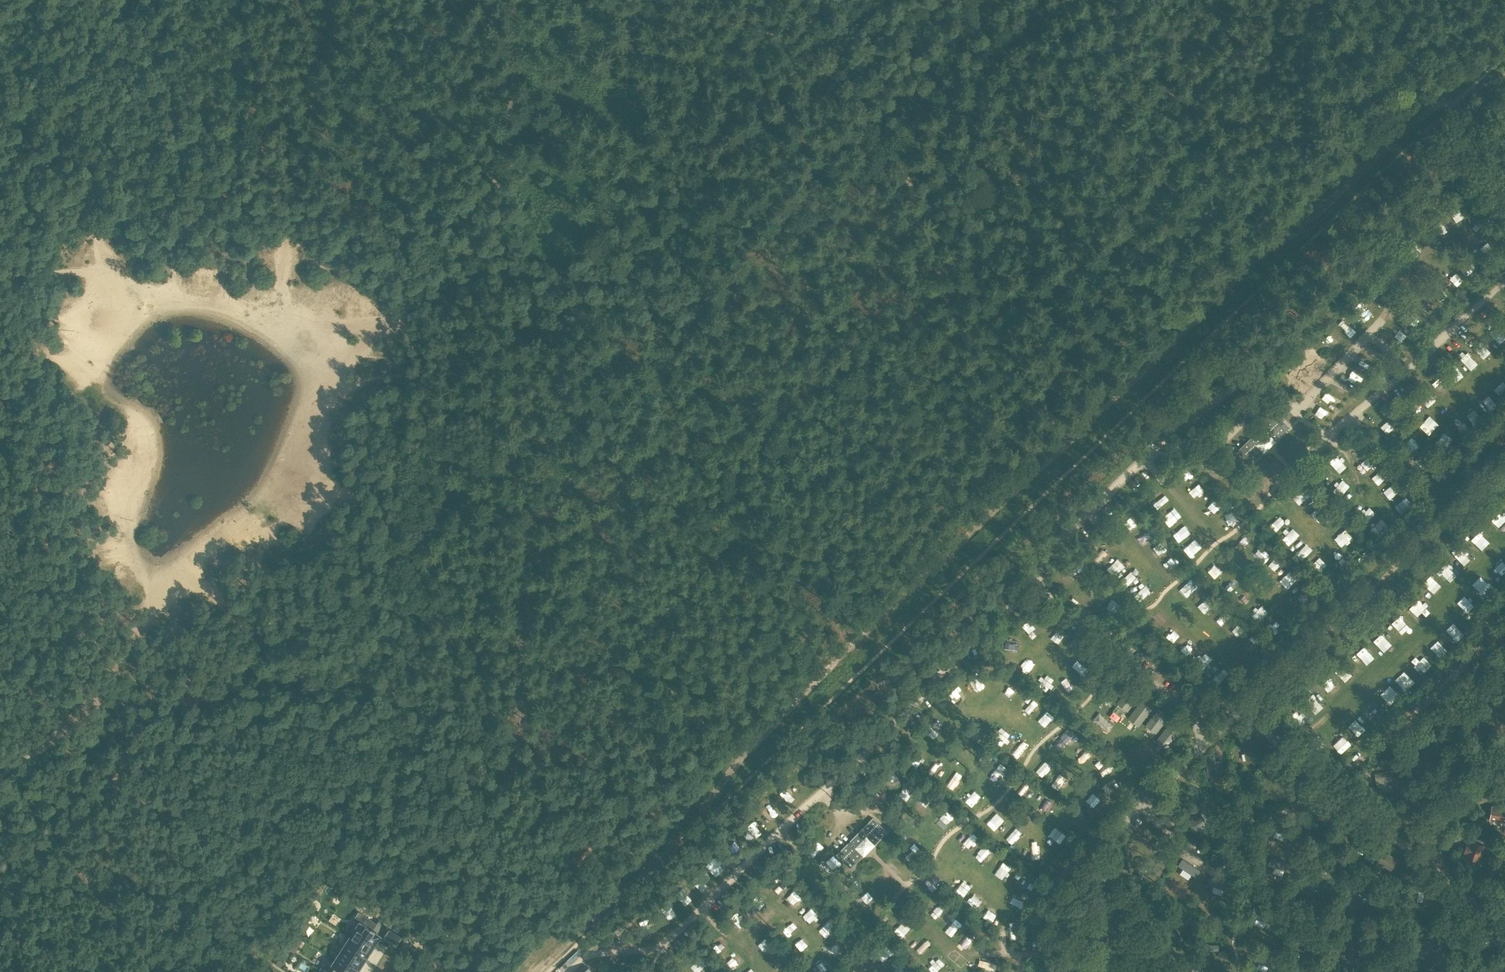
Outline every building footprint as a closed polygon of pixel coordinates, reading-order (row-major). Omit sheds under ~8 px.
[(1275,413),(1236,451),(1249,465),(1289,427),(1275,413)] [(1113,679),(1103,692),(1114,700),(1123,687),(1113,679)] [(1130,686),(1120,699),(1131,707),(1140,694),(1130,686)] [(1142,701),(1132,714),(1142,721),(1152,709),(1142,701)] [(1490,703),(1483,701),(1479,720),(1490,722),(1495,704),(1490,703)] [(1159,708),(1149,721),(1160,728),(1169,716),(1159,708)] [(1170,723),(1161,736),(1171,743),(1181,731),(1170,723)] [(1208,777),(1224,775),(1222,761),(1216,761),(1215,756),(1206,757),(1208,777)] [(1384,782),(1393,780),(1392,771),(1375,774),(1377,787),(1385,786),(1384,782)] [(1200,811),(1203,809),(1200,804),(1185,814),(1192,826),(1204,820),(1200,811)] [(1492,805),(1489,819),(1489,820),(1504,823),(1504,807),(1492,805)] [(887,831),(873,818),(837,855),(851,868),(887,831)] [(1273,821),(1270,829),(1291,836),(1293,829),(1273,821)] [(1156,837),(1152,841),(1157,846),(1161,842),(1156,837)] [(1484,845),(1471,841),(1466,857),(1478,861),(1484,845)] [(1397,860),(1384,852),(1373,869),(1378,872),(1383,864),(1391,869),(1397,860)] [(1272,857),(1269,865),(1290,872),(1293,864),(1272,857)] [(1183,858),(1178,865),(1197,877),(1201,870),(1183,858)] [(1096,866),(1095,879),(1105,880),(1107,868),(1096,866)] [(1155,866),(1150,871),(1153,875),(1159,870),(1155,866)] [(1211,877),(1209,884),(1230,891),(1232,884),(1211,877)] [(1411,884),(1409,905),(1417,906),(1419,884),(1411,884)] [(1350,902),(1348,903),(1348,909),(1359,908),(1360,893),(1349,894),(1350,902)] [(1446,896),(1440,902),(1457,916),(1462,910),(1446,896)] [(320,969),(324,971),(356,971),(380,936),(396,946),(403,936),(378,920),(376,923),(364,915),(359,912),(355,919),(360,922),(331,965),(325,961),(320,969)] [(1119,912),(1114,916),(1118,922),(1124,918),(1119,912)] [(1181,936),(1174,926),(1175,924),(1172,920),(1162,927),(1172,941),(1181,936)] [(1491,932),(1486,936),(1496,947),(1500,942),(1491,932)] [(1119,936),(1116,951),(1122,952),(1124,937),(1119,936)] [(1432,948),(1434,962),(1444,961),(1441,938),(1419,941),(1420,950),(1432,948)] [(1462,939),(1460,954),(1466,955),(1468,940),(1462,939)] [(292,951),(294,953),(297,949),(290,944),(287,948),(292,951)] [(287,948),(277,963),(282,967),(292,951),(287,948)] [(1219,951),(1221,958),(1228,957),(1226,950),(1220,951),(1219,951)] [(1383,960),(1382,971),(1394,971),(1394,961),(1383,960)]
